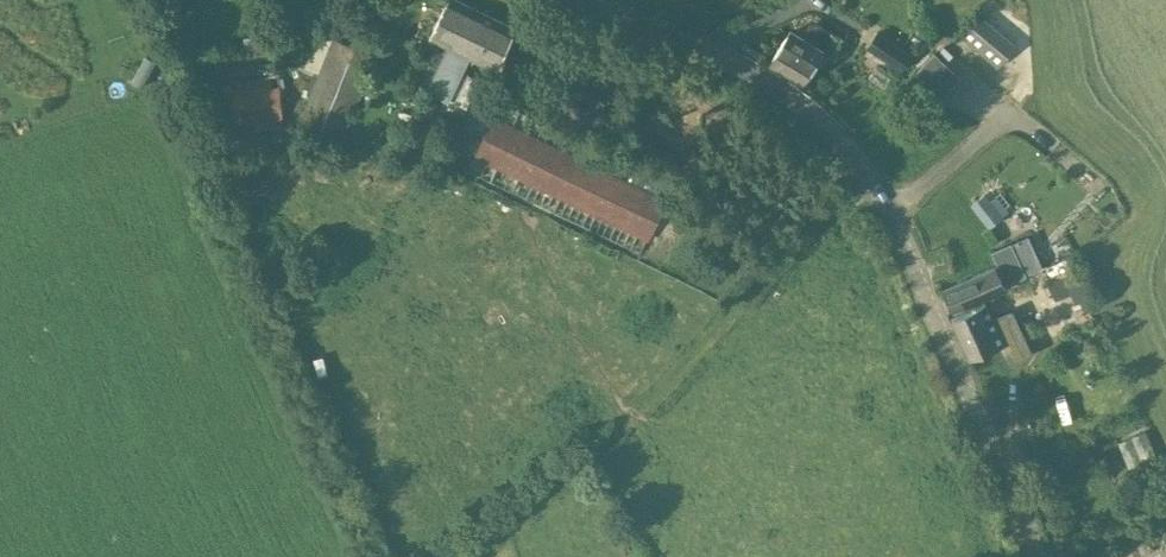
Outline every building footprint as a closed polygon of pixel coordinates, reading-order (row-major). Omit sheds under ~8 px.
[(381,19),(387,5),(375,0),(372,0),(367,13),(381,19)] [(449,46),(428,89),(467,108),(481,80),(463,71),(470,56),(494,68),(514,27),(458,0),(448,0),(430,36),(449,46)] [(977,11),(957,35),(995,67),(1015,44),(977,11)] [(831,57),(843,37),(816,21),(806,37),(791,28),(771,62),(804,82),(822,52),(831,57)] [(903,70),(914,53),(882,31),(870,48),(903,70)] [(343,138),(378,55),(334,36),(300,121),(343,138)] [(961,77),(934,52),(911,77),(938,101),(961,77)] [(277,75),(231,79),(235,126),(281,122),(277,75)] [(605,99),(590,124),(604,133),(619,107),(605,99)] [(495,120),(477,158),(649,241),(667,202),(495,120)] [(991,227),(1003,217),(984,193),(971,203),(991,227)] [(954,310),(1010,285),(1005,274),(1016,269),(1011,256),(998,262),(998,263),(943,287),(954,310)] [(1092,291),(1084,270),(1047,284),(1054,301),(1072,294),(1074,299),(1092,291)] [(971,359),(1004,344),(986,302),(953,317),(971,359)] [(1122,438),(1127,459),(1154,453),(1148,432),(1122,438)]
